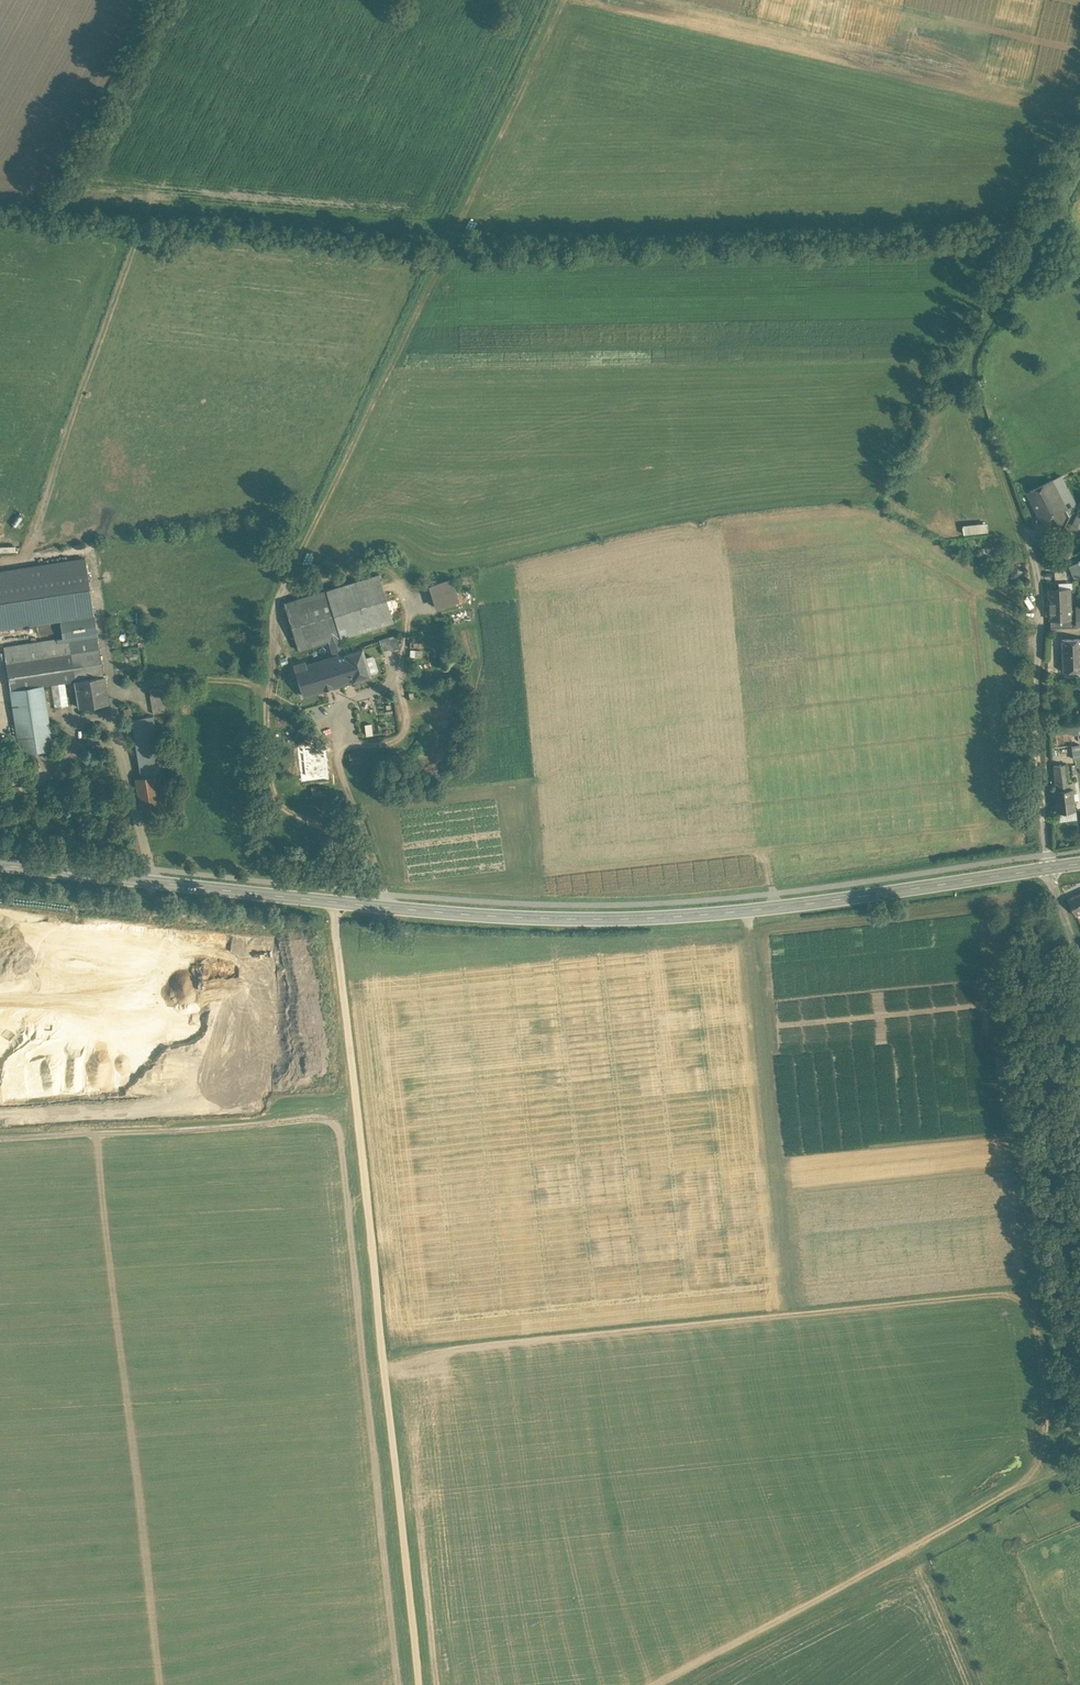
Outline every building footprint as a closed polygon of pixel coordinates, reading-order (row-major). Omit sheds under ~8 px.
[(1052,480),(1027,492),(1041,520),(1053,514),(1066,508),(1052,480)] [(1066,508),(1053,514),(1062,532),(1070,516),(1066,508)] [(996,523),(995,517),(982,518),(982,525),(996,523)] [(981,525),(966,526),(967,536),(981,535),(981,525)] [(0,571),(0,629),(60,619),(94,614),(85,558),(0,571)] [(379,574),(326,590),(341,637),(393,621),(379,574)] [(452,577),(428,585),(436,608),(459,600),(452,577)] [(1070,588),(1050,588),(1051,618),(1070,618),(1070,617),(1074,617),(1074,608),(1071,608),(1070,588)] [(326,590),(284,603),(298,650),(328,641),(332,656),(334,656),(335,659),(307,667),(305,662),(294,665),(304,696),(353,680),(345,654),(345,653),(341,637),(326,590)] [(94,614),(60,619),(63,637),(97,632),(94,614)] [(1070,618),(1051,618),(1051,626),(1074,626),(1075,617),(1074,617),(1070,617),(1070,618)] [(63,637),(3,647),(10,690),(43,685),(51,684),(64,682),(75,680),(104,676),(97,632),(63,637)] [(389,637),(379,640),(383,651),(392,648),(389,637)] [(1062,638),(1064,670),(1079,669),(1079,637),(1062,638)] [(457,647),(440,652),(442,659),(443,659),(444,662),(460,657),(457,647)] [(345,653),(345,654),(353,680),(370,675),(362,648),(345,653)] [(104,676),(75,680),(80,708),(108,703),(104,676)] [(64,682),(51,684),(55,707),(68,705),(64,682)] [(43,685),(10,690),(21,755),(53,750),(43,685)] [(160,687),(149,689),(153,713),(164,711),(160,687)] [(153,716),(131,719),(141,778),(155,776),(163,774),(153,716)] [(1069,722),(1052,725),(1053,733),(1070,731),(1069,722)] [(365,724),(367,735),(374,734),(372,723),(365,724)] [(324,746),(298,749),(301,776),(327,773),(324,746)] [(350,763),(361,762),(360,752),(349,753),(350,763)] [(1065,763),(1054,765),(1056,790),(1068,788),(1067,783),(1065,763)] [(141,778),(135,779),(141,814),(161,811),(155,776),(141,778)] [(1056,790),(1059,812),(1076,810),(1075,799),(1078,798),(1077,794),(1074,794),(1073,788),(1073,782),(1067,783),(1068,788),(1056,790)] [(1068,898),(1076,914),(1079,912),(1079,892),(1068,898)] [(1074,1387),(1071,1387),(1068,1393),(1069,1402),(1073,1406),(1076,1406),(1079,1401),(1078,1392),(1074,1387)]
